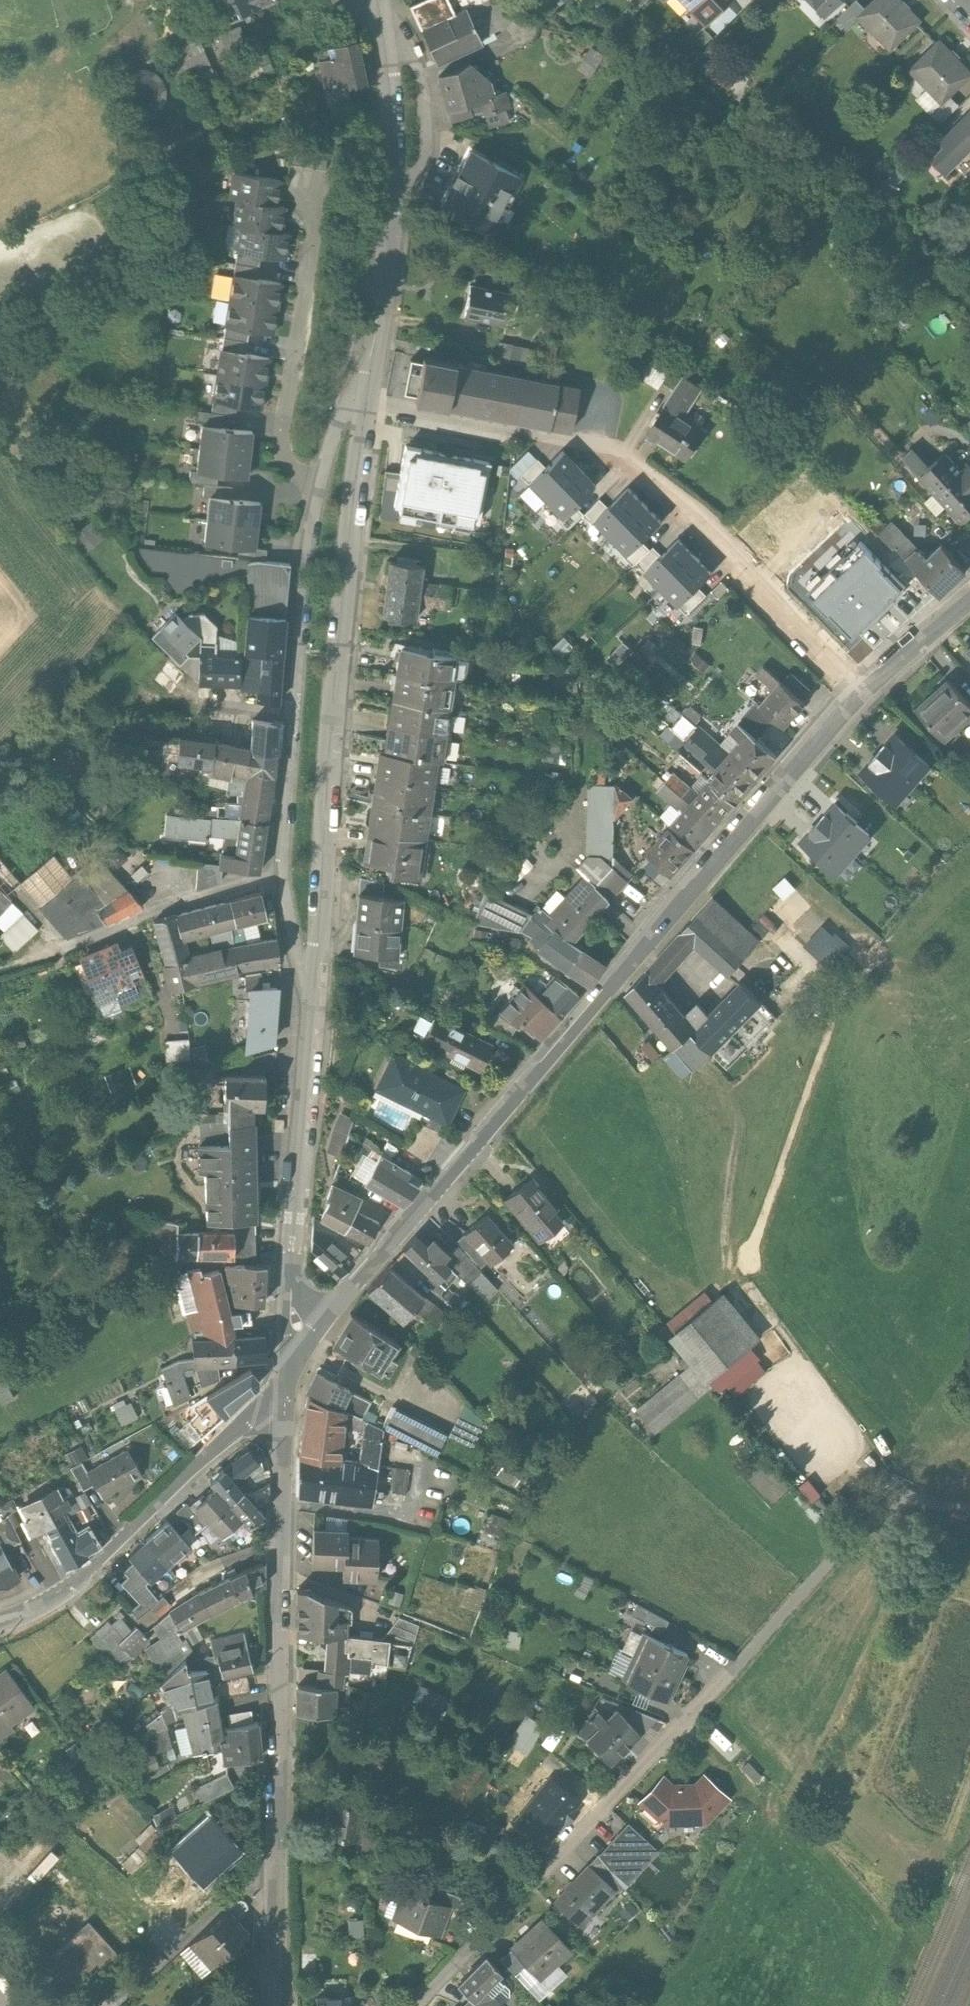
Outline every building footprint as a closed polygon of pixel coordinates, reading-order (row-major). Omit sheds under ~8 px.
[(218,17),(202,25),(206,35),(222,28),(220,23),(259,7),(256,0),(211,0),(218,17)] [(411,9),(410,9),(421,32),(429,50),(456,37),(448,20),(466,12),(469,10),(465,0),(429,0),(411,9)] [(469,10),(491,0),(465,0),(469,10)] [(692,8),(701,0),(684,0),(692,8)] [(692,8),(708,25),(734,0),(701,0),(692,8)] [(828,11),(825,14),(826,14),(840,0),(818,0),(828,11)] [(860,16),(891,49),(920,20),(900,0),(877,0),(860,16)] [(456,37),(429,50),(437,67),(481,47),(466,12),(448,20),(456,37)] [(238,28),(221,35),(229,56),(247,49),(238,28)] [(215,81),(194,29),(173,38),(177,47),(165,52),(170,64),(182,59),(194,90),(215,81)] [(912,69),(942,101),(969,75),(969,72),(940,41),(912,69)] [(358,43),(336,49),(338,59),(320,63),(322,70),(327,96),(327,97),(348,91),(367,87),(358,43)] [(336,49),(302,65),(304,73),(322,70),(320,63),(338,59),(336,49)] [(490,85),(469,66),(465,69),(457,74),(440,80),(449,114),(469,107),(482,103),(494,99),(493,98),(490,85)] [(929,110),(938,100),(924,87),(915,96),(929,110)] [(348,91),(327,97),(329,106),(350,100),(348,91)] [(500,95),(493,98),(494,99),(482,103),(486,117),(506,111),(500,95)] [(469,107),(449,114),(451,126),(473,119),(469,107)] [(506,111),(486,117),(489,129),(510,123),(506,111)] [(931,152),(948,169),(969,147),(969,112),(931,152)] [(305,143),(294,141),(290,165),(301,166),(302,166),(305,143)] [(523,179),(473,154),(441,211),(492,236),(523,179)] [(281,181),(234,173),(230,199),(238,200),(277,206),(281,181)] [(277,206),(238,200),(234,226),(241,227),(281,233),(285,207),(277,206)] [(281,233),(241,227),(237,252),(261,256),(285,260),(289,234),(281,233)] [(261,256),(237,252),(236,264),(259,268),(261,256)] [(259,268),(236,264),(234,276),(257,280),(259,268)] [(257,280),(234,276),(230,302),(277,309),(281,284),(257,280)] [(511,291),(474,283),(467,319),(504,326),(511,291)] [(277,309),(230,302),(226,328),(249,331),(273,335),(277,309)] [(249,331),(226,328),(224,339),(247,343),(249,331)] [(247,343),(224,339),(222,351),(245,355),(247,343)] [(245,355),(222,351),(218,377),(265,384),(269,359),(245,355)] [(580,386),(424,356),(415,405),(570,436),(580,386)] [(265,384),(218,377),(214,403),(237,406),(261,410),(265,384)] [(686,377),(647,434),(687,461),(705,433),(679,415),(685,406),(689,408),(703,388),(686,377)] [(237,406),(214,403),(212,414),(224,417),(235,418),(237,406)] [(212,414),(197,412),(195,424),(223,428),(224,417),(212,414)] [(253,433),(202,428),(200,451),(250,456),(253,433)] [(490,464),(406,448),(401,476),(385,474),(379,522),(487,543),(496,493),(485,491),(490,464)] [(250,456),(200,451),(197,474),(218,476),(248,479),(250,456)] [(927,468),(911,451),(901,460),(919,480),(921,479),(920,478),(929,470),(927,468)] [(529,485),(547,469),(529,452),(513,469),(529,485)] [(529,485),(546,503),(580,471),(563,453),(547,469),(529,485)] [(963,474),(945,453),(927,468),(929,470),(946,489),(937,496),(962,524),(969,517),(969,467),(963,474)] [(946,489),(929,470),(920,478),(921,479),(937,496),(946,489)] [(580,471),(546,503),(562,520),(576,508),(597,488),(580,471)] [(197,474),(191,473),(189,485),(205,487),(217,488),(218,476),(197,474)] [(217,488),(205,487),(203,499),(210,499),(231,502),(233,490),(217,488)] [(609,509),(595,523),(612,540),(646,507),(629,490),(609,509)] [(231,502),(210,499),(207,522),(258,528),(261,505),(231,502)] [(601,501),(584,516),(592,525),(595,523),(609,509),(601,501)] [(646,507),(612,540),(628,557),(642,543),(662,524),(646,507)] [(584,516),(576,508),(562,520),(559,524),(567,532),(584,516)] [(258,528),(207,522),(205,545),(256,551),(258,528)] [(918,553),(890,524),(877,536),(892,552),(895,549),(907,563),(918,553)] [(663,591),(698,557),(681,540),(663,558),(647,575),(663,591)] [(642,543),(628,557),(625,560),(633,568),(637,565),(651,551),(642,543)] [(894,600),(905,590),(860,544),(846,558),(845,557),(820,580),(821,581),(806,596),(851,642),(862,631),(864,633),(896,602),(894,600)] [(941,547),(926,562),(918,553),(907,563),(940,597),(966,572),(941,547)] [(637,565),(647,575),(663,558),(654,548),(651,551),(637,565)] [(679,608),(699,589),(714,574),(698,557),(663,591),(679,608)] [(420,561),(406,559),(405,564),(394,563),(390,590),(422,595),(423,585),(425,567),(419,566),(420,561)] [(290,567),(256,563),(248,566),(247,618),(285,621),(290,567)] [(712,593),(720,601),(730,591),(722,583),(712,593)] [(443,587),(423,585),(422,595),(452,600),(454,588),(443,587)] [(699,589),(679,608),(688,616),(707,597),(699,589)] [(422,595),(390,590),(386,618),(397,620),(397,625),(410,627),(411,622),(418,623),(420,606),(422,595)] [(452,600),(422,595),(420,606),(440,608),(440,609),(451,611),(452,600)] [(202,615),(189,615),(181,622),(174,615),(158,632),(169,642),(186,659),(199,659),(199,685),(236,686),(238,657),(214,656),(216,634),(216,627),(202,615)] [(285,621),(247,618),(246,652),(242,653),(241,656),(241,689),(257,691),(255,702),(279,704),(285,621)] [(169,642),(160,650),(178,667),(186,659),(169,642)] [(458,659),(403,650),(399,675),(454,684),(458,659)] [(164,661),(150,683),(169,697),(182,677),(164,661)] [(454,684),(399,675),(394,702),(450,710),(454,684)] [(916,712),(944,742),(963,724),(960,721),(969,712),(969,705),(949,682),(916,712)] [(803,706),(779,684),(758,708),(775,724),(782,730),(803,706)] [(450,710),(394,702),(390,727),(446,736),(450,710)] [(758,708),(755,706),(738,726),(758,744),(775,724),(758,708)] [(277,727),(253,723),(252,752),(250,751),(251,760),(259,760),(260,754),(280,756),(280,746),(276,746),(277,727)] [(758,744),(738,726),(729,737),(739,746),(729,757),(756,780),(775,759),(758,744)] [(446,736),(390,727),(385,753),(438,761),(442,762),(446,736)] [(729,757),(698,730),(684,746),(708,767),(700,776),(709,785),(734,806),(756,780),(729,757)] [(929,766),(894,736),(878,755),(913,785),(929,766)] [(164,741),(129,737),(126,759),(161,764),(164,741)] [(180,740),(170,738),(166,758),(177,762),(180,740)] [(214,744),(180,740),(177,762),(209,770),(214,744)] [(234,748),(214,744),(209,770),(208,774),(229,778),(234,748)] [(250,751),(234,748),(229,778),(225,796),(241,795),(248,791),(248,786),(252,774),(249,773),(251,760),(250,751)] [(385,753),(382,753),(378,780),(434,788),(438,761),(385,753)] [(260,754),(259,760),(251,760),(249,773),(252,774),(248,786),(248,791),(255,787),(257,775),(274,777),(277,777),(280,756),(260,754)] [(913,785),(878,755),(862,774),(896,804),(913,785)] [(183,773),(168,763),(161,774),(174,787),(183,773)] [(274,777),(257,775),(255,787),(248,791),(246,800),(270,803),(269,805),(274,805),(275,795),(271,794),(274,777)] [(694,795),(673,776),(665,785),(690,807),(694,802),(691,799),(694,795)] [(434,788),(378,780),(374,805),(430,814),(434,788)] [(690,807),(665,785),(658,792),(680,811),(682,809),(686,812),(690,807)] [(734,806),(709,785),(694,802),(690,807),(715,828),(734,806)] [(614,786),(591,786),(589,858),(600,857),(612,867),(614,786)] [(270,803),(246,800),(246,802),(244,802),(243,808),(241,820),(266,824),(269,805),(270,803)] [(231,807),(219,805),(217,819),(230,819),(231,807)] [(430,814),(374,805),(370,832),(426,840),(430,814)] [(845,815),(834,806),(818,824),(853,854),(869,836),(855,824),(857,821),(847,813),(845,815)] [(243,808),(231,807),(230,819),(241,820),(243,808)] [(686,812),(670,829),(695,851),(715,828),(690,807),(686,812)] [(211,820),(166,816),(164,838),(209,842),(209,836),(211,820)] [(266,824),(241,820),(217,819),(212,818),(211,820),(209,836),(238,839),(235,858),(221,856),(219,869),(221,869),(259,875),(266,824)] [(853,854),(818,824),(801,843),(812,853),(810,855),(820,864),(823,862),(836,873),(853,854)] [(670,829),(647,856),(671,878),(695,851),(670,829)] [(426,840),(370,832),(365,865),(391,869),(389,876),(420,881),(426,840)] [(88,850),(70,866),(103,900),(120,883),(88,850)] [(600,857),(589,858),(577,872),(585,879),(594,887),(612,867),(600,857)] [(207,865),(198,864),(196,891),(219,885),(221,869),(219,869),(206,867),(207,865)] [(103,900),(70,866),(37,898),(70,932),(103,900)] [(612,867),(594,887),(610,902),(628,883),(612,867)] [(594,887),(585,879),(549,919),(546,922),(557,932),(556,933),(571,944),(610,902),(594,887)] [(785,879),(773,890),(781,898),(793,888),(785,879)] [(386,888),(363,881),(361,897),(385,899),(386,888)] [(533,915),(485,893),(476,925),(521,934),(533,915)] [(261,895),(230,903),(232,927),(241,924),(266,918),(266,917),(261,895)] [(385,899),(361,897),(355,955),(381,957),(403,960),(406,960),(407,949),(404,948),(406,926),(400,925),(403,901),(385,899)] [(760,943),(713,900),(698,916),(746,959),(760,943)] [(230,903),(212,907),(176,917),(182,940),(210,934),(213,950),(222,948),(223,952),(229,946),(233,946),(232,927),(230,903)] [(549,919),(539,910),(533,915),(521,934),(534,940),(540,950),(556,933),(557,932),(546,922),(549,919)] [(0,936),(0,938),(14,953),(37,931),(22,915),(0,936)] [(266,918),(241,924),(246,945),(277,940),(274,916),(266,917),(266,918)] [(746,959),(698,916),(683,932),(646,974),(625,994),(674,1051),(692,1035),(712,1055),(761,1005),(741,985),(709,1017),(698,1005),(685,1018),(659,988),(697,946),(730,977),(746,959)] [(176,917),(153,923),(161,949),(183,943),(182,940),(176,917)] [(571,944),(556,933),(540,950),(539,951),(569,973),(584,953),(571,944)] [(838,939),(827,951),(836,958),(846,946),(838,939)] [(277,940),(246,945),(251,968),(280,964),(277,940)] [(114,946),(82,959),(97,995),(129,982),(128,979),(114,946)] [(187,960),(166,965),(171,986),(216,974),(236,971),(233,958),(222,960),(221,952),(207,955),(187,960)] [(584,953),(569,973),(591,989),(605,968),(584,953)] [(451,962),(436,954),(430,964),(445,972),(451,962)] [(403,960),(381,957),(380,969),(402,972),(403,960)] [(141,973),(128,979),(129,982),(134,993),(118,999),(123,1012),(151,996),(141,973)] [(260,975),(246,977),(248,991),(249,990),(253,990),(264,991),(260,975)] [(555,980),(537,999),(523,986),(495,1017),(516,1029),(518,1027),(530,1038),(532,1037),(538,1042),(576,999),(562,983),(555,980)] [(264,991),(253,990),(247,1051),(273,1044),(278,991),(264,991)] [(761,1005),(712,1055),(715,1058),(728,1070),(777,1020),(761,1005)] [(491,1049),(439,1022),(427,1046),(465,1066),(479,1073),(480,1072),(491,1049)] [(712,1055),(692,1035),(674,1051),(690,1069),(694,1073),(709,1058),(712,1061),(715,1058),(712,1055)] [(188,1059),(187,1038),(164,1039),(165,1060),(188,1059)] [(205,1046),(192,1050),(196,1069),(210,1066),(205,1046)] [(463,1092),(438,1079),(436,1084),(425,1079),(428,1074),(393,1058),(383,1078),(400,1087),(394,1100),(447,1126),(463,1092)] [(689,1070),(683,1064),(676,1071),(681,1077),(689,1070)] [(479,1073),(465,1066),(460,1076),(485,1088),(490,1077),(480,1072),(479,1073)] [(265,1078),(225,1077),(224,1116),(218,1115),(201,1115),(200,1126),(200,1127),(213,1123),(253,1122),(254,1110),(264,1109),(265,1078)] [(253,1122),(213,1123),(200,1127),(200,1147),(199,1147),(199,1174),(205,1173),(207,1223),(227,1222),(253,1222),(253,1122)] [(442,1135),(420,1126),(403,1151),(423,1164),(442,1135)] [(353,1179),(367,1157),(362,1154),(348,1176),(353,1179)] [(417,1164),(401,1155),(395,1165),(411,1174),(417,1164)] [(411,1174),(395,1165),(390,1175),(405,1183),(411,1174)] [(390,1175),(375,1167),(365,1184),(373,1189),(373,1190),(403,1206),(418,1189),(405,1183),(390,1175)] [(531,1180),(506,1200),(531,1232),(556,1212),(531,1180)] [(373,1189),(365,1184),(358,1196),(369,1203),(371,1199),(368,1196),(373,1189)] [(357,1201),(334,1189),(327,1202),(331,1204),(351,1213),(357,1201)] [(351,1213),(331,1204),(323,1221),(345,1233),(354,1215),(351,1213)] [(379,1226),(354,1215),(345,1233),(368,1245),(379,1226)] [(513,1247),(486,1217),(466,1236),(488,1261),(499,1251),(503,1256),(513,1247)] [(179,1224),(161,1222),(160,1253),(171,1254),(170,1259),(198,1258),(198,1234),(177,1234),(179,1224)] [(337,1237),(315,1222),(312,1250),(332,1270),(328,1275),(332,1278),(336,1273),(341,1278),(354,1265),(362,1253),(356,1248),(353,1252),(335,1241),(337,1237)] [(227,1234),(198,1234),(198,1258),(201,1258),(234,1259),(235,1234),(227,1234)] [(254,1235),(235,1234),(234,1259),(256,1259),(254,1235)] [(428,1247),(416,1236),(404,1250),(438,1282),(445,1275),(459,1286),(464,1282),(461,1279),(464,1276),(452,1265),(450,1268),(443,1261),(448,1255),(434,1241),(428,1247)] [(488,1261),(466,1236),(456,1245),(465,1254),(481,1272),(490,1263),(488,1261)] [(424,1298),(389,1267),(367,1291),(403,1323),(424,1298)] [(245,1268),(226,1269),(229,1284),(243,1281),(245,1268)] [(243,1281),(229,1284),(234,1308),(263,1308),(264,1269),(245,1268),(243,1281)] [(199,1270),(187,1273),(176,1279),(186,1317),(188,1316),(194,1335),(214,1330),(211,1318),(229,1315),(218,1273),(201,1276),(199,1270)] [(462,1297),(445,1282),(436,1293),(457,1310),(460,1307),(456,1303),(462,1297)] [(436,1293),(436,1292),(418,1314),(436,1329),(451,1311),(455,1313),(457,1310),(436,1293)] [(153,1294),(140,1301),(144,1308),(157,1301),(153,1294)] [(714,1307),(676,1339),(718,1391),(756,1358),(714,1307)] [(236,1315),(236,1321),(237,1326),(251,1326),(249,1314),(236,1315)] [(229,1315),(211,1318),(214,1330),(215,1341),(234,1339),(231,1321),(236,1321),(236,1315),(229,1315)] [(400,1345),(352,1315),(333,1346),(350,1357),(350,1356),(362,1364),(381,1376),(400,1345)] [(265,1336),(235,1339),(236,1365),(267,1363),(265,1336)] [(234,1339),(215,1341),(218,1367),(236,1365),(235,1339),(234,1339)] [(215,1341),(192,1343),(195,1369),(218,1367),(215,1341)] [(218,1367),(195,1369),(198,1391),(220,1382),(218,1367)] [(250,1373),(206,1398),(214,1408),(218,1413),(216,1415),(220,1422),(256,1388),(256,1380),(250,1373)] [(349,1392),(332,1384),(335,1377),(326,1374),(324,1379),(315,1375),(307,1396),(345,1411),(344,1415),(366,1425),(372,1427),(376,1416),(367,1412),(370,1403),(349,1394),(349,1392)] [(0,1383),(0,1401),(2,1405),(13,1398),(3,1382),(0,1383)] [(206,1398),(191,1407),(200,1419),(214,1408),(206,1398)] [(344,1415),(307,1398),(300,1459),(338,1464),(338,1463),(344,1429),(365,1435),(366,1425),(344,1415)] [(131,1403),(115,1411),(122,1425),(138,1417),(131,1403)] [(447,1434),(391,1408),(380,1431),(407,1444),(436,1457),(447,1434)] [(77,1420),(72,1423),(75,1429),(80,1426),(77,1420)] [(88,1422),(80,1426),(84,1433),(92,1429),(88,1422)] [(174,1436),(188,1450),(201,1438),(187,1424),(174,1436)] [(372,1427),(366,1425),(365,1435),(360,1465),(378,1468),(382,1444),(403,1450),(407,1444),(380,1431),(372,1427)] [(174,1451),(166,1444),(160,1452),(168,1458),(174,1451)] [(81,1447),(64,1455),(71,1468),(82,1462),(87,1459),(81,1447)] [(100,1497),(141,1474),(128,1452),(88,1473),(87,1474),(93,1484),(100,1497)] [(248,1453),(225,1472),(235,1484),(241,1480),(245,1483),(248,1487),(261,1481),(258,1464),(248,1453)] [(360,1465),(338,1463),(338,1464),(300,1459),(300,1498),(373,1508),(378,1468),(360,1465)] [(504,1460),(496,1475),(512,1484),(521,1470),(504,1460)] [(83,1490),(93,1484),(87,1474),(88,1473),(82,1462),(71,1468),(83,1490)] [(409,1473),(394,1471),(390,1494),(405,1497),(409,1473)] [(235,1484),(225,1472),(211,1483),(217,1491),(229,1505),(243,1494),(235,1484)] [(55,1489),(22,1507),(27,1515),(24,1517),(26,1519),(24,1520),(33,1535),(45,1528),(52,1540),(70,1529),(64,1518),(80,1509),(72,1494),(61,1500),(55,1489)] [(229,1505),(217,1491),(196,1509),(204,1518),(209,1523),(223,1536),(243,1521),(229,1505)] [(243,1494),(229,1505),(243,1521),(249,1529),(262,1516),(243,1494)] [(0,1506),(0,1509),(5,1518),(9,1516),(7,1513),(17,1507),(15,1504),(12,1499),(0,1506)] [(197,1523),(190,1515),(184,1521),(196,1534),(209,1523),(204,1518),(197,1523)] [(9,1516),(5,1518),(0,1521),(0,1542),(4,1550),(22,1541),(9,1516)] [(168,1523),(147,1543),(167,1567),(176,1559),(180,1563),(193,1552),(168,1523)] [(77,1536),(72,1529),(70,1529),(52,1540),(68,1568),(88,1557),(86,1553),(97,1547),(88,1530),(77,1536)] [(350,1534),(316,1532),(314,1567),(344,1569),(343,1581),(377,1583),(379,1542),(349,1540),(350,1534)] [(3,1589),(4,1585),(19,1578),(4,1550),(0,1542),(0,1591),(3,1589)] [(167,1567),(147,1543),(130,1559),(134,1565),(124,1574),(129,1579),(122,1585),(140,1605),(131,1613),(136,1619),(159,1601),(146,1586),(167,1567)] [(264,1566),(230,1582),(240,1602),(264,1590),(264,1566)] [(230,1582),(200,1596),(211,1616),(240,1602),(230,1582)] [(347,1609),(308,1593),(298,1593),(298,1638),(329,1639),(329,1638),(345,1638),(347,1609)] [(200,1596),(163,1618),(152,1628),(160,1640),(146,1650),(165,1678),(168,1675),(184,1660),(187,1657),(175,1647),(180,1643),(175,1634),(211,1616),(200,1596)] [(669,1622),(637,1605),(631,1616),(663,1633),(669,1622)] [(89,1637),(116,1665),(146,1637),(118,1608),(89,1637)] [(393,1616),(388,1636),(410,1642),(415,1622),(393,1616)] [(687,1655),(643,1634),(633,1656),(681,1677),(687,1664),(683,1663),(687,1655)] [(243,1636),(209,1643),(212,1658),(203,1660),(206,1672),(207,1681),(251,1672),(243,1636)] [(345,1638),(329,1638),(329,1639),(325,1673),(325,1675),(342,1676),(347,1676),(348,1657),(348,1652),(344,1652),(345,1638)] [(345,1638),(344,1652),(348,1652),(348,1657),(371,1660),(371,1663),(386,1666),(389,1642),(345,1638)] [(681,1677),(633,1656),(622,1680),(670,1702),(681,1677)] [(371,1660),(348,1657),(347,1676),(363,1677),(364,1681),(369,1682),(371,1663),(371,1660)] [(184,1660),(168,1675),(177,1689),(189,1684),(187,1674),(184,1660)] [(206,1672),(187,1674),(189,1684),(207,1681),(206,1672)] [(342,1676),(325,1675),(325,1673),(320,1674),(320,1690),(335,1691),(340,1691),(342,1676)] [(0,1680),(0,1729),(7,1725),(9,1728),(33,1713),(6,1676),(0,1680)] [(212,1689),(190,1691),(179,1699),(182,1711),(214,1703),(212,1689)] [(320,1690),(297,1689),(297,1715),(333,1717),(333,1724),(347,1725),(347,1712),(347,1706),(334,1705),(335,1691),(320,1690)] [(214,1703),(182,1711),(184,1725),(191,1753),(215,1748),(216,1736),(218,1733),(214,1703)] [(171,1705),(162,1712),(164,1721),(174,1719),(171,1705)] [(616,1711),(606,1720),(595,1709),(577,1735),(579,1736),(581,1732),(587,1738),(586,1740),(609,1764),(640,1735),(626,1720),(616,1711)] [(662,1721),(636,1711),(635,1711),(626,1720),(640,1735),(649,1727),(656,1731),(662,1721)] [(162,1712),(145,1725),(147,1734),(166,1728),(164,1721),(162,1712)] [(364,1713),(347,1712),(347,1725),(363,1727),(364,1713)] [(536,1722),(526,1715),(516,1730),(527,1737),(536,1722)] [(319,1722),(298,1722),(297,1735),(319,1736),(319,1722)] [(258,1727),(224,1732),(220,1737),(222,1751),(215,1752),(218,1767),(262,1758),(258,1727)] [(516,1730),(508,1743),(518,1750),(527,1737),(516,1730)] [(82,1753),(74,1742),(64,1750),(72,1760),(82,1753)] [(153,1754),(135,1761),(140,1775),(158,1768),(153,1754)] [(10,1774),(0,1762),(0,1783),(10,1774)] [(695,1786),(672,1787),(663,1779),(641,1802),(664,1823),(705,1822),(727,1799),(704,1777),(695,1786)] [(577,1801),(550,1780),(518,1820),(545,1842),(577,1801)] [(365,1807),(329,1801),(323,1836),(360,1842),(365,1807)] [(238,1851),(210,1819),(174,1851),(202,1883),(238,1851)] [(503,1829),(492,1824),(486,1838),(497,1842),(503,1829)] [(613,1840),(631,1857),(614,1875),(621,1884),(653,1848),(627,1824),(613,1840)] [(22,1894),(60,1857),(39,1835),(21,1853),(23,1856),(3,1875),(22,1894)] [(154,1835),(140,1848),(148,1856),(162,1843),(154,1835)] [(373,1845),(360,1842),(358,1853),(371,1855),(373,1845)] [(614,1890),(588,1866),(555,1902),(572,1919),(580,1911),(587,1918),(614,1890)] [(460,1897),(439,1889),(435,1901),(448,1905),(447,1907),(455,1909),(460,1897)] [(435,1901),(405,1890),(395,1920),(437,1935),(447,1907),(448,1905),(435,1901)] [(237,1903),(190,1944),(211,1969),(248,1937),(235,1922),(247,1911),(245,1905),(237,1903)] [(117,1954),(87,1922),(46,1960),(65,1980),(87,1959),(99,1971),(117,1954)] [(543,1922),(513,1949),(528,1965),(540,1978),(570,1951),(543,1922)] [(513,1949),(502,1960),(516,1976),(528,1965),(513,1949)] [(457,1984),(471,1999),(477,2005),(500,2005),(510,1997),(509,1989),(496,1975),(501,1971),(487,1956),(457,1984)]
